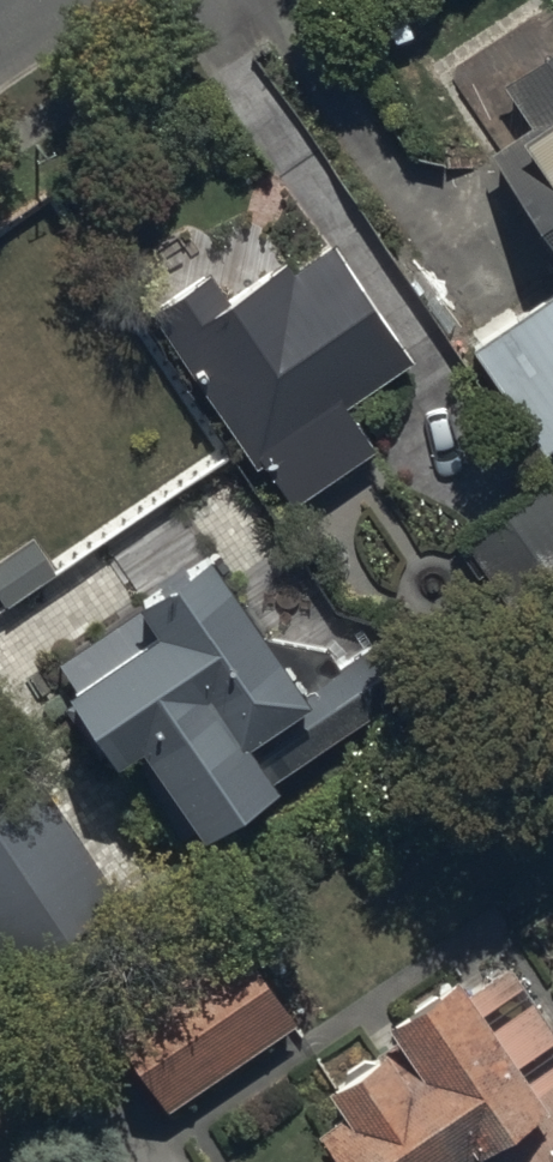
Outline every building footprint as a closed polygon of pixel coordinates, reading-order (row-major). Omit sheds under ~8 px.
[(552,237),(552,53),(502,88),(530,129),(496,152),(552,237)] [(349,409),(417,364),(332,238),(235,304),(210,268),(148,310),(172,345),(257,471),(286,514),(378,452),(349,409)] [(547,454),(552,450),(552,287),(471,342),(547,454)] [(537,660),(552,649),(552,504),(544,491),(460,547),(537,660)] [(56,660),(179,843),(334,740),(419,682),(388,636),(302,693),(210,557),(56,660)] [(27,1003),(143,926),(47,785),(0,816),(0,963),(27,1003)] [(106,1037),(160,1117),(299,1024),(245,944),(106,1037)] [(508,969),(329,1089),(350,1119),(319,1139),(334,1161),(552,1161),(552,1036),(508,969)]
